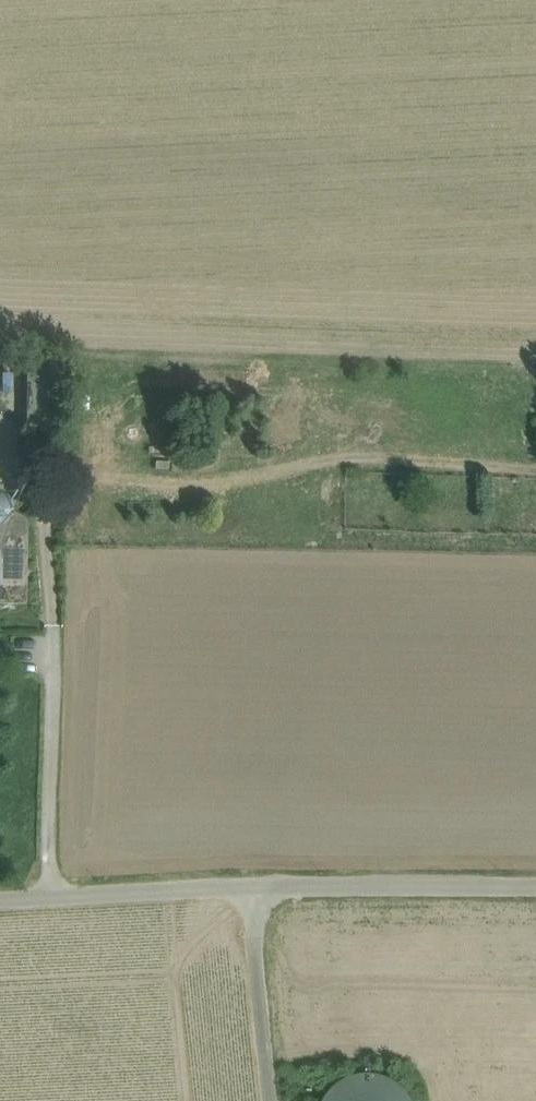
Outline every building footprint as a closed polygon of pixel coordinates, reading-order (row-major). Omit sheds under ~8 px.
[(34,365),(36,406),(52,405),(52,399),(54,399),(54,388),(69,388),(68,364),(34,365)] [(24,604),(26,524),(25,522),(24,520),(23,518),(12,512),(12,507),(9,502),(6,498),(1,496),(0,496),(0,603),(24,604)] [(402,1066),(321,1095),(324,1100),(415,1100),(402,1066)]
